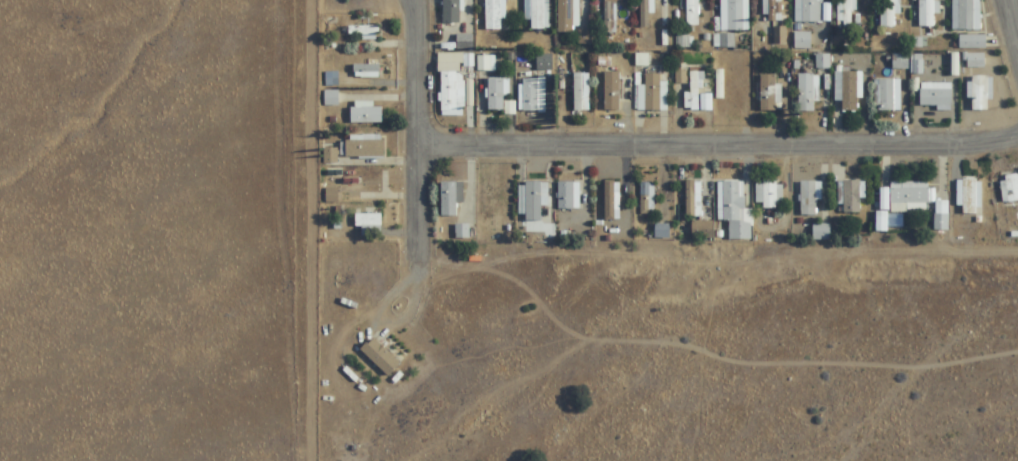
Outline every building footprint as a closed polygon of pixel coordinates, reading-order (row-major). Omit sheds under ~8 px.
[(442,24),(460,24),(460,0),(442,0),(442,24)] [(504,30),(504,0),(485,0),(485,30),(504,30)] [(526,30),(549,30),(549,0),(526,0),(526,30)] [(578,33),(578,45),(593,45),(593,31),(578,31),(578,0),(557,0),(557,33),(578,33)] [(616,34),(616,0),(603,0),(603,34),(616,34)] [(653,0),(639,0),(639,29),(653,29),(653,0)] [(698,0),(686,0),(686,26),(698,26),(698,0)] [(749,0),(720,0),(720,31),(749,31),(749,0)] [(762,21),(786,21),(786,0),(762,0),(762,21)] [(824,0),(795,0),(795,24),(824,23),(824,0)] [(855,0),(837,0),(837,28),(850,28),(850,10),(855,10),(855,0)] [(899,0),(880,0),(880,28),(895,28),(895,16),(899,16),(899,0)] [(924,0),(919,0),(919,27),(936,27),(936,3),(933,3),(933,0),(924,0)] [(977,32),(977,0),(952,0),(952,32),(977,32)] [(773,45),(787,45),(787,27),(773,27),(773,45)] [(810,49),(810,33),(795,33),(795,49),(810,49)] [(692,35),(675,35),(675,48),(692,48),(692,35)] [(734,49),(734,35),(715,35),(715,49),(734,49)] [(986,35),(959,36),(959,49),(986,49),(986,35)] [(465,116),(464,54),(440,54),(441,116),(465,116)] [(908,54),(892,54),(892,70),(908,70),(908,54)] [(912,74),(923,73),(921,54),(910,56),(912,74)] [(985,54),(963,54),(963,68),(985,68),(985,54)] [(537,70),(551,70),(551,55),(537,55),(537,70)] [(829,55),(815,55),(815,68),(829,68),(829,55)] [(379,65),(354,65),(354,77),(379,77),(379,65)] [(690,95),(685,95),(685,110),(699,110),(699,92),(705,92),(705,71),(690,71),(690,95)] [(338,85),(338,72),(325,72),(326,86),(338,85)] [(619,72),(604,72),(604,110),(619,110),(619,72)] [(589,112),(589,73),(573,73),(573,112),(589,112)] [(835,100),(842,100),(842,111),(858,111),(858,73),(835,73),(835,100)] [(641,110),(659,111),(659,74),(641,74),(641,110)] [(797,74),(797,112),(815,112),(815,74),(797,74)] [(760,111),(775,111),(775,75),(760,75),(760,111)] [(971,110),(987,110),(987,76),(971,76),(971,110)] [(504,112),(504,79),(488,79),(488,112),(504,112)] [(543,79),(521,79),(521,111),(543,111),(543,79)] [(874,79),(874,111),(900,111),(900,79),(874,79)] [(936,107),(936,112),(951,112),(951,83),(920,83),(920,107),(936,107)] [(325,91),(325,105),(339,105),(339,91),(325,91)] [(351,123),(383,123),(383,107),(373,107),(373,104),(351,104),(351,123)] [(345,157),(384,157),(384,136),(345,136),(345,157)] [(1017,201),(1017,174),(1003,176),(1006,203),(1017,201)] [(982,213),(982,179),(958,179),(958,213),(982,213)] [(702,218),(702,180),(686,180),(686,218),(702,218)] [(728,241),(752,241),(752,209),(743,209),(743,181),(718,181),(718,221),(728,221),(728,241)] [(800,216),(816,215),(816,202),(820,202),(820,181),(800,181),(800,216)] [(441,216),(458,216),(458,204),(463,204),(463,182),(441,182),(441,216)] [(619,182),(603,182),(603,220),(619,220),(619,182)] [(781,182),(760,182),(760,209),(781,209),(781,182)] [(841,182),(841,214),(862,214),(862,182),(841,182)] [(928,182),(889,182),(889,213),(928,213),(928,182)] [(545,183),(522,183),(522,221),(545,221),(545,183)] [(557,183),(557,210),(579,210),(579,183),(557,183)] [(655,183),(640,183),(640,212),(655,212),(655,183)] [(381,213),(355,213),(355,228),(362,228),(362,237),(381,237),(381,213)] [(713,222),(691,222),(691,240),(713,240),(713,222)] [(655,238),(669,238),(669,225),(655,225),(655,238)] [(813,240),(829,240),(829,225),(813,225),(813,240)] [(359,353),(390,377),(402,363),(371,338),(359,353)]
